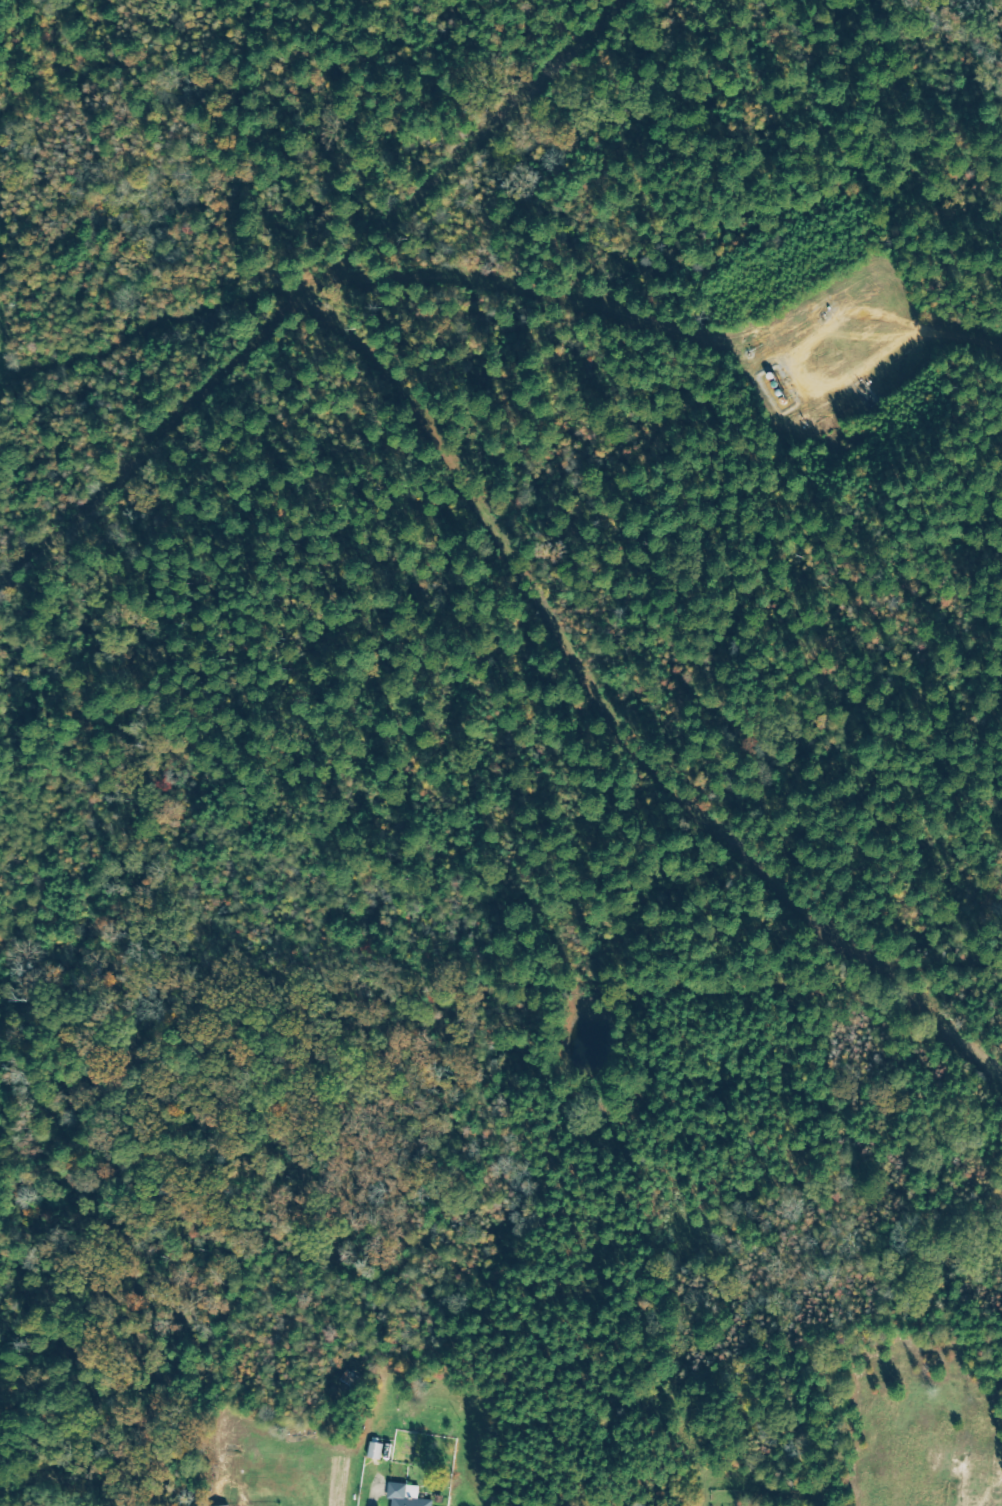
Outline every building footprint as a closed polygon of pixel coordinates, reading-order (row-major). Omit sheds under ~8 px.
[(366,1456),(379,1459),(382,1444),(369,1441),(366,1456)] [(388,1483),(387,1498),(391,1498),(391,1505),(432,1505),(432,1499),(420,1498),(420,1484),(388,1483)]
